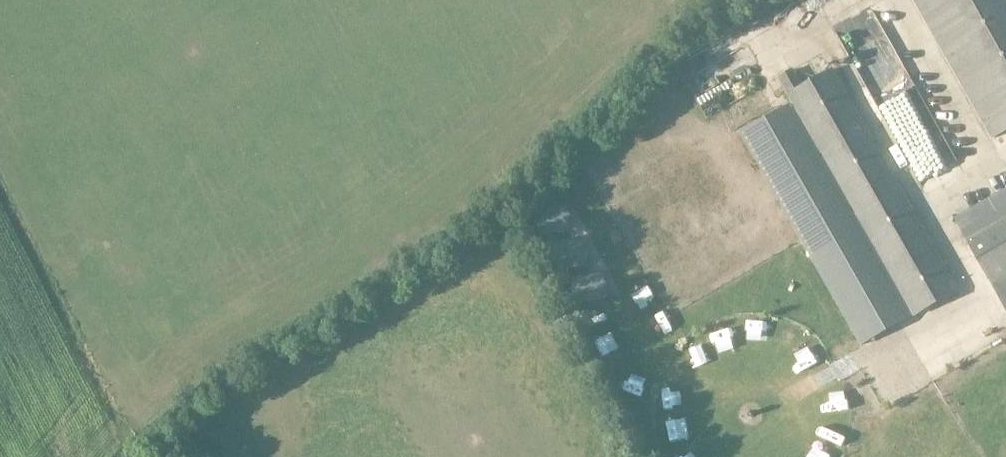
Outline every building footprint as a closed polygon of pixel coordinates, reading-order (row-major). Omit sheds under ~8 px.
[(991,139),(1005,130),(1005,0),(912,0),(991,139)] [(792,71),(777,79),(791,104),(739,133),(799,240),(860,345),(898,324),(912,316),(957,291),(831,70),(801,87),(792,71)] [(874,101),(879,111),(893,105),(888,95),(874,101)] [(961,233),(1005,312),(1005,207),(961,233)]
